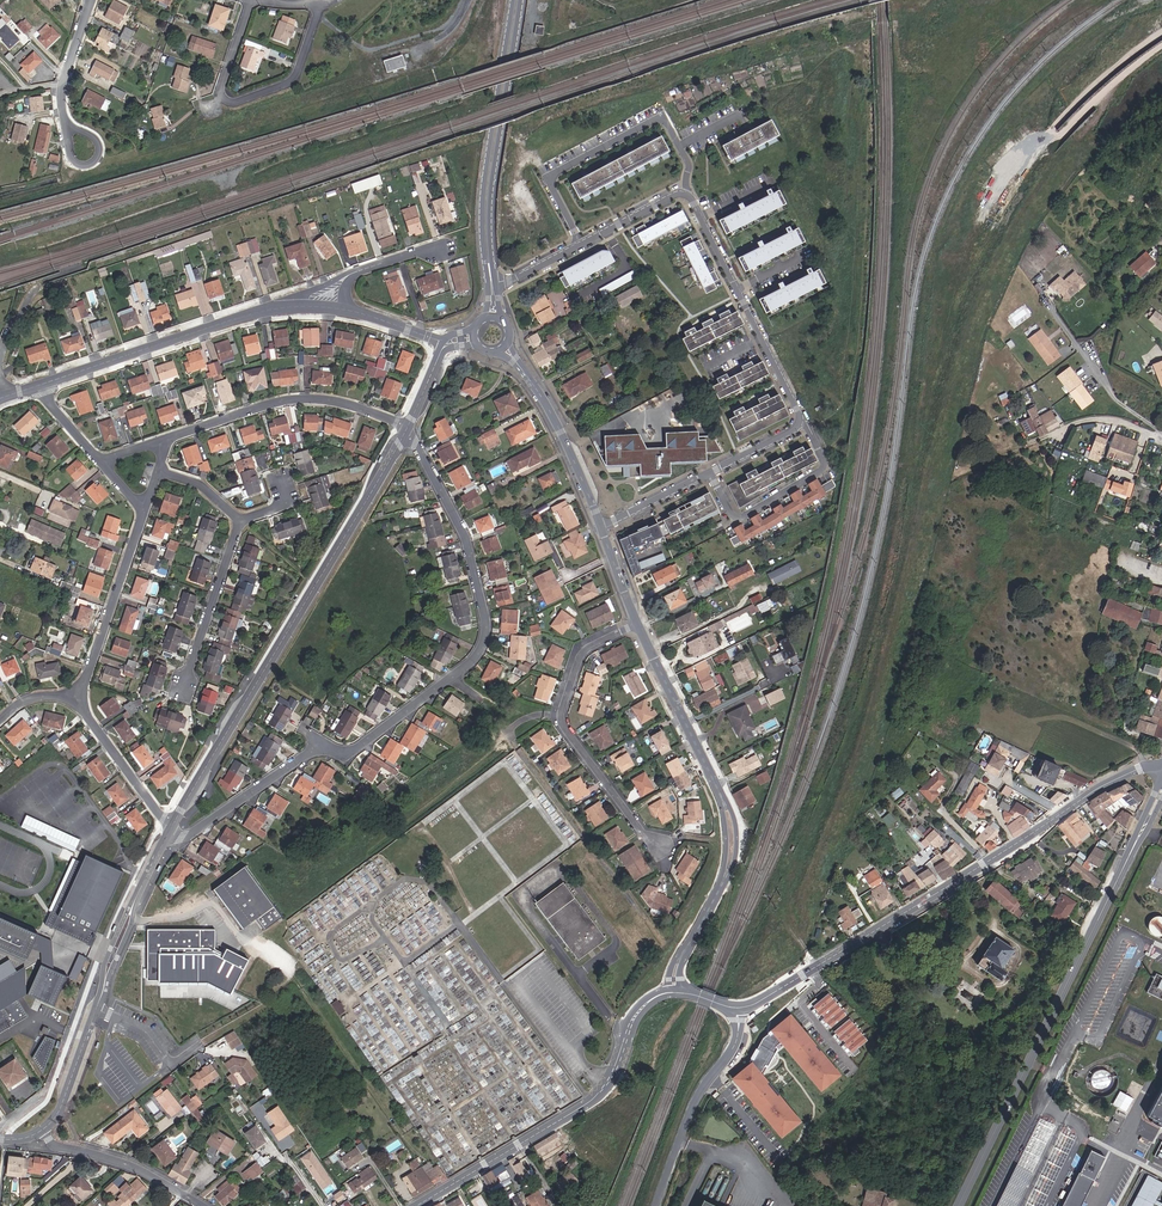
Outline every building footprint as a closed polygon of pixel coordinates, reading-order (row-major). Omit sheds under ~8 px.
[(58,0),(42,0),(49,8),(58,0)] [(115,1),(106,18),(119,24),(123,16),(120,15),(124,6),(115,1)] [(223,30),(230,10),(216,5),(210,25),(223,30)] [(293,25),(295,20),(284,16),(282,21),(293,25)] [(289,34),(292,35),(295,26),(293,25),(282,21),(280,20),(274,38),(286,43),(288,37),(289,34)] [(17,25),(25,34),(30,30),(26,26),(27,24),(23,21),(22,22),(21,21),(17,25)] [(164,31),(166,32),(169,33),(169,34),(172,25),(168,23),(164,31)] [(11,34),(13,33),(5,25),(0,30),(0,35),(4,40),(3,42),(15,55),(25,46),(19,40),(17,41),(11,34)] [(535,25),(534,33),(541,34),(543,26),(535,25)] [(172,31),(170,37),(174,39),(176,33),(177,33),(179,28),(174,26),(172,32),(172,31)] [(46,48),(59,35),(52,27),(39,39),(46,48)] [(123,32),(131,36),(134,32),(126,27),(123,32)] [(113,34),(103,29),(97,42),(100,44),(99,47),(108,52),(110,49),(106,47),(113,34)] [(128,42),(131,36),(123,32),(120,38),(128,42)] [(204,52),(213,55),(217,44),(193,37),(189,48),(193,49),(193,50),(204,53),(204,52)] [(254,71),(261,50),(249,46),(241,66),(254,71)] [(29,73),(42,61),(34,53),(21,64),(23,67),(19,72),(28,81),(31,79),(26,74),(28,72),(29,73)] [(405,67),(401,56),(383,62),(387,73),(405,67)] [(114,82),(119,72),(97,61),(90,74),(94,77),(96,73),(114,82)] [(186,81),(190,69),(178,65),(174,77),(176,78),(173,88),(187,92),(190,82),(186,81)] [(113,87),(110,93),(123,99),(126,93),(113,87)] [(100,109),(106,99),(88,90),(82,103),(86,106),(88,102),(100,109)] [(41,95),(29,97),(31,111),(43,110),(41,95)] [(105,111),(111,102),(106,99),(100,109),(105,111)] [(165,115),(162,105),(152,109),(155,119),(153,119),(156,129),(166,126),(163,116),(165,115)] [(771,121),(723,147),(731,161),(778,135),(771,121)] [(12,139),(24,142),(28,125),(16,123),(12,139)] [(50,128),(40,126),(38,135),(39,136),(37,147),(47,150),(50,134),(49,134),(50,128)] [(661,137),(572,184),(579,198),(580,198),(587,194),(590,192),(597,189),(603,186),(611,182),(614,180),(621,177),(625,174),(631,171),(635,169),(641,166),(647,163),(656,158),(659,156),(666,153),(668,152),(661,137)] [(32,171),(33,168),(35,168),(36,161),(32,160),(28,178),(32,179),(33,172),(32,171)] [(421,170),(419,164),(410,167),(412,173),(421,170)] [(382,181),(380,175),(379,173),(378,171),(359,178),(362,188),(382,181)] [(787,205),(780,190),(721,219),(729,234),(787,205)] [(452,220),(446,201),(445,198),(433,203),(440,224),(452,220)] [(370,212),(371,216),(386,211),(384,207),(370,212)] [(422,233),(417,218),(419,217),(415,207),(403,211),(410,234),(415,232),(416,235),(422,233)] [(683,210),(633,237),(639,248),(689,221),(683,210)] [(386,211),(371,216),(380,242),(382,248),(396,243),(394,237),(392,238),(385,217),(387,216),(386,211)] [(366,229),(361,214),(354,216),(355,219),(348,221),(350,226),(356,224),(359,231),(366,229)] [(306,237),(307,237),(318,234),(314,223),(308,225),(307,221),(302,223),(302,225),(306,237)] [(306,237),(302,225),(298,226),(302,238),(306,237)] [(800,228),(741,257),(748,269),(806,241),(800,228)] [(184,247),(212,237),(211,232),(183,241),(184,247)] [(367,251),(361,234),(352,236),(354,243),(351,244),(349,237),(345,239),(350,256),(367,251)] [(324,236),(314,243),(327,259),(336,253),(324,236)] [(692,236),(680,242),(707,293),(719,287),(692,236)] [(546,238),(540,241),(543,246),(548,244),(546,238)] [(251,241),(254,253),(259,251),(256,240),(251,241)] [(156,258),(185,248),(184,247),(183,241),(154,250),(155,254),(156,258)] [(246,243),(250,254),(254,253),(251,241),(246,243)] [(250,254),(246,243),(237,246),(241,257),(250,254)] [(302,243),(286,249),(289,260),(296,258),(300,268),(310,265),(302,243)] [(608,247),(558,274),(566,287),(615,261),(608,247)] [(127,263),(155,254),(154,250),(126,260),(127,263)] [(1144,254),(1129,267),(1138,277),(1154,264),(1144,254)] [(273,256),(262,259),(264,264),(259,265),(266,286),(277,282),(271,264),(275,262),(273,256)] [(243,259),(230,263),(234,277),(241,274),(246,291),(255,288),(247,263),(244,263),(243,259)] [(451,269),(456,292),(468,289),(465,277),(467,277),(464,266),(451,269)] [(192,283),(196,282),(193,271),(192,268),(187,270),(192,283)] [(193,271),(196,282),(202,280),(199,273),(198,269),(193,271)] [(633,270),(600,289),(603,296),(637,277),(633,270)] [(819,270),(762,298),(768,312),(825,284),(819,270)] [(406,300),(397,272),(383,276),(384,281),(385,281),(393,304),(406,300)] [(1052,290),(1056,286),(1058,289),(1057,291),(1061,295),(1068,297),(1078,289),(1078,290),(1084,286),(1081,282),(1081,280),(1079,277),(1077,277),(1074,272),(1062,282),(1058,277),(1048,285),(1052,290)] [(438,273),(433,275),(427,277),(418,281),(423,294),(443,287),(438,273)] [(223,294),(218,280),(205,285),(210,299),(223,294)] [(134,285),(140,302),(145,300),(139,283),(134,285)] [(135,304),(140,302),(134,285),(129,286),(135,304)] [(621,308),(643,297),(637,287),(616,298),(621,308)] [(196,300),(192,290),(175,296),(180,309),(186,307),(186,306),(192,304),(191,302),(196,300)] [(211,303),(225,298),(223,294),(210,299),(211,303)] [(544,295),(531,302),(538,314),(537,315),(539,319),(541,324),(554,317),(550,309),(547,303),(548,302),(544,295)] [(538,314),(531,302),(529,303),(538,320),(539,319),(537,315),(538,314)] [(573,305),(565,310),(568,315),(576,311),(573,305)] [(78,309),(81,320),(89,317),(85,306),(78,309)] [(76,321),(81,320),(78,309),(77,308),(72,310),(76,321)] [(158,311),(151,313),(154,324),(170,318),(166,308),(158,311)] [(1155,311),(1148,320),(1161,331),(1161,317),(1155,311)] [(135,312),(134,312),(122,316),(121,316),(124,328),(139,324),(135,312)] [(728,312),(719,316),(721,320),(730,316),(728,312)] [(703,329),(695,333),(687,337),(682,339),(688,352),(743,326),(737,313),(730,316),(721,320),(713,324),(703,329)] [(600,319),(594,322),(597,328),(603,324),(600,319)] [(711,319),(701,324),(703,329),(713,324),(711,319)] [(109,324),(92,330),(96,342),(113,335),(109,324)] [(693,328),(684,332),(687,337),(695,333),(693,328)] [(317,329),(303,330),(303,339),(304,346),(318,345),(317,329)] [(1044,338),(1038,329),(1026,338),(1046,365),(1058,355),(1047,341),(1045,342),(1043,339),(1044,338)] [(280,332),(280,330),(273,331),(276,347),(289,345),(287,331),(280,332)] [(343,334),(343,332),(337,331),(334,345),(351,348),(354,334),(349,333),(349,335),(343,334)] [(65,354),(84,348),(79,333),(71,335),(72,338),(61,342),(65,354)] [(543,345),(551,361),(564,353),(561,346),(557,348),(555,344),(559,342),(554,333),(546,337),(548,341),(542,344),(543,345)] [(540,341),(537,334),(530,337),(534,344),(540,341)] [(249,338),(249,337),(244,338),(248,356),(259,353),(258,350),(260,350),(257,337),(249,338)] [(584,337),(568,345),(571,350),(586,341),(584,337)] [(382,343),(368,338),(363,352),(377,357),(382,343)] [(16,360),(20,345),(17,344),(12,359),(16,360)] [(45,344),(26,350),(30,362),(44,357),(45,361),(50,359),(45,344)] [(223,347),(223,345),(216,347),(221,361),(222,361),(233,357),(234,357),(233,354),(230,346),(229,345),(223,347)] [(533,355),(539,367),(551,361),(543,345),(540,346),(541,347),(542,350),(537,353),(533,355)] [(326,357),(327,346),(321,346),(321,350),(318,350),(318,356),(326,357)] [(269,350),(271,359),(278,358),(277,354),(275,354),(274,349),(269,350)] [(576,356),(579,362),(592,355),(589,349),(576,356)] [(414,355),(403,351),(396,369),(407,373),(414,355)] [(205,367),(200,354),(194,356),(193,355),(187,357),(189,362),(184,363),(187,373),(192,371),(205,367)] [(304,355),(304,365),(309,365),(309,364),(313,364),(313,356),(309,356),(304,355)] [(386,361),(387,360),(381,359),(378,358),(376,364),(379,365),(378,369),(384,371),(386,361)] [(1152,365),(1161,386),(1161,361),(1152,365)] [(168,365),(161,367),(162,370),(157,371),(160,381),(177,375),(172,362),(168,363),(168,365)] [(218,362),(213,364),(217,375),(221,374),(222,374),(218,362)] [(719,383),(712,387),(718,400),(769,376),(763,363),(753,368),(743,372),(728,379),(719,383)] [(750,363),(741,367),(743,372),(753,368),(750,363)] [(207,374),(208,378),(212,377),(213,377),(217,375),(213,364),(208,366),(211,373),(207,374)] [(606,364),(600,368),(605,378),(612,374),(606,364)] [(365,371),(348,366),(344,379),(357,383),(358,379),(362,381),(365,371)] [(368,376),(374,377),(377,368),(371,366),(369,372),(368,376)] [(262,368),(244,372),(248,392),(266,387),(262,368)] [(383,381),(387,372),(384,371),(378,369),(377,368),(374,377),(383,381)] [(1070,372),(1067,368),(1055,376),(1079,409),(1089,402),(1080,390),(1081,389),(1078,385),(1080,385),(1077,381),(1074,382),(1073,380),(1074,379),(1069,372),(1070,372)] [(279,373),(270,374),(273,387),(280,386),(281,386),(287,385),(287,384),(293,384),(293,381),(298,380),(296,370),(279,372),(279,373)] [(332,373),(323,372),(313,371),(312,384),(331,385),(332,373)] [(585,373),(562,386),(569,398),(592,384),(585,373)] [(150,389),(150,388),(145,375),(128,381),(133,394),(150,389)] [(726,375),(717,379),(719,383),(728,379),(726,375)] [(215,381),(222,404),(235,400),(228,377),(215,381)] [(396,392),(398,393),(401,384),(387,379),(381,395),(393,400),(396,392)] [(481,385),(466,379),(462,391),(476,396),(481,385)] [(110,384),(102,387),(103,390),(99,391),(102,401),(120,395),(115,382),(110,383),(110,384)] [(160,384),(155,386),(158,395),(163,393),(168,392),(166,386),(161,388),(160,384)] [(158,395),(155,386),(150,388),(150,389),(153,397),(158,395)] [(203,387),(183,394),(188,408),(203,403),(201,396),(205,394),(203,387)] [(163,393),(158,395),(160,398),(166,396),(168,401),(178,398),(175,389),(168,392),(163,393)] [(93,410),(86,391),(70,397),(72,401),(75,400),(80,414),(93,410)] [(506,409),(516,404),(510,393),(495,402),(502,417),(508,413),(506,409)] [(999,395),(1003,405),(1009,402),(1005,393),(999,395)] [(767,394),(759,398),(761,403),(769,399),(767,394)] [(761,403),(743,412),(735,416),(728,419),(739,440),(789,416),(778,395),(769,399),(761,403)] [(172,416),(176,414),(173,404),(156,410),(161,423),(167,421),(168,424),(174,422),(172,416)] [(518,408),(516,404),(506,409),(508,413),(518,408)] [(128,410),(126,406),(124,407),(117,409),(120,418),(125,416),(123,412),(128,410)] [(1039,436),(1058,426),(1058,425),(1052,415),(1050,415),(1049,413),(1041,417),(1040,415),(1038,416),(1032,406),(1025,409),(1029,418),(1019,423),(1026,436),(1036,431),(1039,436)] [(741,407),(732,411),(735,416),(743,412),(741,407)] [(142,408),(126,413),(131,427),(143,423),(142,420),(146,418),(142,408)] [(31,412),(15,426),(24,436),(39,421),(31,412)] [(324,426),(325,419),(317,419),(317,418),(311,417),(311,416),(305,415),(304,430),(317,430),(317,426),(324,426)] [(324,426),(324,432),(330,434),(330,432),(346,437),(350,424),(345,423),(345,424),(339,422),(340,421),(325,416),(325,419),(324,426)] [(284,432),(286,445),(290,444),(291,443),(297,443),(297,442),(295,433),(291,434),(291,429),(288,430),(285,417),(279,418),(280,420),(273,421),(274,424),(269,425),(272,435),(284,432)] [(446,438),(451,435),(452,435),(444,419),(435,424),(437,428),(435,429),(438,434),(437,435),(442,445),(448,442),(446,438)] [(99,424),(105,442),(118,438),(111,420),(99,424)] [(529,420),(506,432),(513,445),(535,433),(529,420)] [(45,437),(51,431),(47,427),(40,433),(45,437)] [(255,433),(253,427),(247,430),(247,428),(240,430),(245,444),(257,440),(264,439),(261,431),(255,433)] [(360,445),(367,448),(369,449),(376,431),(364,427),(358,444),(360,445)] [(493,430),(482,436),(478,438),(481,445),(485,443),(488,449),(500,443),(493,430)] [(297,443),(302,443),(302,442),(304,441),(303,433),(302,432),(299,432),(295,433),(297,442),(297,443)] [(663,434),(664,449),(687,448),(687,437),(696,436),(696,433),(663,434)] [(1129,467),(1138,443),(1114,434),(1105,458),(1129,467)] [(225,435),(208,441),(212,453),(229,447),(225,435)] [(637,435),(603,436),(604,452),(597,452),(605,467),(622,467),(622,479),(628,479),(628,467),(627,461),(638,461),(638,467),(638,479),(669,478),(669,466),(698,466),(698,455),(720,454),(711,438),(696,438),(696,436),(687,437),(687,448),(664,449),(644,449),(637,435)] [(60,441),(61,440),(57,436),(46,446),(58,459),(69,449),(65,444),(64,446),(60,441)] [(1091,452),(1100,456),(1107,440),(1102,438),(1097,436),(1091,452)] [(450,444),(448,442),(442,445),(438,447),(440,452),(439,452),(443,459),(442,460),(444,464),(457,457),(450,444)] [(38,443),(32,448),(36,452),(38,451),(40,453),(44,450),(38,443)] [(297,443),(291,443),(295,454),(294,454),(295,458),(294,459),(299,474),(300,473),(302,477),(314,473),(306,450),(303,451),(301,445),(302,443),(297,443)] [(188,461),(186,461),(188,466),(201,462),(195,445),(182,450),(184,455),(186,455),(188,461)] [(8,467),(15,451),(5,447),(3,451),(2,450),(0,455),(0,464),(8,467)] [(516,470),(528,464),(529,467),(540,462),(533,448),(507,462),(512,472),(516,470)] [(801,448),(791,453),(793,457),(804,452),(801,448)] [(238,452),(241,460),(251,457),(248,449),(238,452)] [(757,471),(728,485),(739,507),(767,491),(765,487),(816,462),(810,449),(804,452),(793,457),(781,463),(771,468),(759,474),(757,471)] [(41,462),(43,457),(30,451),(27,456),(41,462)] [(231,454),(234,462),(241,460),(238,452),(231,454)] [(1098,461),(1100,456),(1091,452),(1088,457),(1098,461)] [(245,486),(248,496),(261,492),(260,488),(261,487),(256,473),(255,474),(253,469),(255,469),(251,457),(241,460),(236,462),(238,469),(241,468),(242,473),(241,474),(245,486)] [(779,458),(769,463),(771,468),(781,463),(779,458)] [(88,471),(78,460),(67,469),(77,481),(88,471)] [(204,472),(206,472),(210,470),(207,461),(202,463),(203,464),(198,465),(201,473),(200,477),(205,479),(206,474),(204,472)] [(472,486),(475,485),(473,481),(470,482),(462,466),(450,473),(456,484),(455,485),(457,489),(464,486),(466,490),(472,486)] [(405,480),(411,503),(424,500),(423,496),(425,496),(421,481),(419,481),(417,471),(402,475),(404,481),(405,480)] [(1082,481),(1104,489),(1104,488),(1129,497),(1132,485),(1124,482),(1123,486),(1106,480),(1107,479),(1086,471),(1082,481)] [(551,473),(538,479),(544,490),(556,484),(557,487),(561,485),(555,472),(551,474),(551,473)] [(326,476),(306,482),(307,488),(309,488),(310,492),(308,492),(313,506),(315,506),(316,510),(328,506),(329,506),(327,500),(325,495),(332,493),(326,476)] [(782,523),(799,511),(801,512),(809,507),(808,506),(818,500),(818,501),(827,496),(826,495),(836,488),(836,486),(833,481),(822,487),(818,481),(810,486),(813,492),(803,498),(799,491),(791,496),(795,503),(793,504),(789,497),(785,500),(789,507),(783,510),(781,506),(774,510),(776,514),(773,516),(769,509),(765,511),(769,518),(763,521),(759,515),(751,519),(755,526),(745,531),(741,525),(734,529),(738,535),(730,539),(734,547),(743,543),(744,545),(751,541),(750,539),(767,530),(768,532),(782,524),(782,523)] [(495,483),(488,486),(492,495),(499,491),(495,483)] [(523,492),(528,489),(525,483),(520,486),(523,492)] [(109,494),(104,489),(103,490),(99,486),(98,487),(94,484),(87,491),(98,504),(109,494)] [(58,495),(63,497),(74,488),(70,485),(58,495)] [(466,490),(464,491),(465,494),(461,497),(468,510),(481,503),(474,490),(472,486),(466,490)] [(63,497),(68,499),(77,491),(74,488),(63,497)] [(73,501),(79,495),(77,491),(68,499),(73,501)] [(704,499),(668,516),(676,533),(719,513),(709,492),(702,496),(704,499)] [(166,494),(162,507),(175,512),(180,498),(166,494)] [(73,501),(78,503),(83,498),(79,495),(73,501)] [(702,496),(666,513),(668,516),(704,499),(702,496)] [(79,510),(55,500),(50,511),(74,521),(79,510)] [(574,517),(572,514),(568,505),(567,506),(565,501),(552,508),(554,513),(557,511),(567,530),(578,525),(575,516),(574,517)] [(534,510),(535,510),(533,506),(532,506),(525,510),(519,514),(521,518),(531,512),(534,510)] [(42,515),(44,510),(36,507),(34,512),(42,515)] [(162,507),(160,513),(173,518),(175,512),(162,507)] [(441,533),(442,532),(439,517),(437,517),(436,513),(434,514),(433,510),(425,512),(426,516),(423,517),(430,543),(427,544),(428,550),(446,545),(445,540),(443,540),(441,533)] [(203,518),(200,527),(196,540),(198,541),(194,551),(203,554),(206,544),(209,545),(210,541),(211,541),(216,527),(215,526),(216,522),(214,521),(215,517),(207,515),(205,518),(203,518)] [(121,520),(109,516),(102,535),(118,541),(120,536),(116,535),(121,520)] [(480,533),(482,537),(494,532),(488,517),(475,522),(479,534),(480,533)] [(66,534),(32,519),(27,530),(40,536),(40,537),(49,541),(49,540),(62,545),(66,534)] [(305,529),(302,520),(298,521),(298,519),(294,520),(294,519),(278,524),(279,525),(275,526),(276,528),(272,529),(275,539),(279,538),(279,540),(302,532),(301,530),(305,529)] [(166,528),(168,523),(157,520),(152,535),(162,539),(166,528)] [(619,540),(623,550),(624,550),(625,553),(633,549),(662,535),(656,524),(628,536),(619,540)] [(494,532),(482,537),(483,540),(486,548),(484,549),(486,554),(500,548),(495,535),(496,535),(495,531),(494,532)] [(571,539),(566,542),(571,551),(575,559),(587,553),(584,547),(581,541),(583,540),(580,535),(578,536),(576,531),(571,534),(573,538),(571,539)] [(85,535),(81,534),(79,539),(87,542),(89,537),(85,535)] [(162,539),(152,535),(149,542),(160,546),(162,539)] [(253,544),(255,538),(254,536),(249,535),(247,542),(253,544)] [(537,559),(552,552),(547,542),(540,545),(536,536),(525,542),(530,551),(532,550),(537,559)] [(101,541),(91,538),(89,543),(88,544),(98,548),(101,541)] [(1140,545),(1132,542),(1131,545),(1130,548),(1130,549),(1138,551),(1140,545)] [(176,552),(179,544),(175,543),(174,546),(169,544),(167,549),(176,552)] [(239,567),(240,567),(251,571),(252,571),(259,549),(246,545),(245,548),(244,548),(239,563),(240,563),(239,567)] [(395,550),(402,557),(406,553),(399,546),(395,550)] [(111,557),(112,558),(114,553),(100,548),(94,564),(108,569),(111,563),(109,562),(111,557)] [(158,552),(147,548),(141,566),(152,570),(158,552)] [(624,553),(632,573),(641,569),(633,549),(625,553),(624,553)] [(451,551),(442,553),(443,557),(441,557),(446,580),(449,580),(450,583),(458,581),(458,578),(460,577),(459,573),(460,572),(457,558),(456,558),(455,554),(452,555),(451,551)] [(175,556),(165,553),(163,558),(173,562),(175,556)] [(684,556),(689,566),(693,563),(688,554),(684,556)] [(57,566),(50,563),(44,561),(36,558),(32,568),(42,572),(42,574),(52,579),(57,566)] [(210,563),(197,559),(190,581),(202,585),(204,581),(205,582),(210,567),(209,567),(210,563)] [(495,579),(496,584),(507,581),(506,577),(501,559),(488,563),(491,574),(490,574),(491,580),(495,579)] [(773,584),(783,579),(783,578),(786,576),(786,578),(796,573),(793,568),(798,566),(796,561),(768,574),(773,584)] [(681,575),(675,563),(653,574),(659,586),(681,575)] [(655,564),(641,569),(632,573),(633,577),(656,567),(655,564)] [(741,581),(753,575),(748,565),(726,576),(731,586),(734,585),(741,581)] [(251,571),(240,567),(238,572),(249,576),(251,571)] [(563,596),(559,588),(555,590),(551,581),(555,579),(551,571),(535,579),(547,604),(563,596)] [(99,597),(103,583),(105,577),(90,572),(89,578),(84,592),(99,597)] [(220,638),(229,641),(230,641),(240,613),(244,614),(245,608),(246,608),(246,607),(251,608),(254,599),(250,597),(256,580),(242,575),(240,581),(241,581),(240,585),(239,585),(234,599),(235,600),(231,610),(227,608),(224,618),(223,618),(218,633),(219,633),(218,637),(220,638)] [(715,584),(710,575),(701,579),(702,580),(696,583),(700,591),(715,584)] [(63,581),(60,588),(69,592),(74,579),(69,577),(66,583),(63,581)] [(148,582),(137,578),(131,595),(142,599),(148,582)] [(555,590),(559,588),(555,579),(551,581),(555,590)] [(507,581),(496,584),(497,588),(495,589),(497,597),(495,598),(497,606),(512,603),(510,594),(513,593),(514,591),(513,586),(512,585),(508,586),(507,581)] [(583,590),(575,594),(580,603),(598,594),(592,583),(583,588),(583,590)] [(1149,584),(1146,593),(1161,598),(1161,588),(1149,584)] [(680,589),(664,597),(671,610),(687,602),(680,589)] [(196,597),(184,592),(174,621),(187,625),(190,616),(191,616),(196,601),(195,601),(196,597)] [(464,593),(450,596),(456,619),(457,618),(459,627),(470,624),(468,616),(470,615),(468,611),(470,611),(466,596),(465,596),(464,593)] [(761,593),(750,599),(753,604),(763,599),(761,593)] [(147,607),(156,611),(159,602),(157,602),(150,599),(147,607)] [(1127,607),(1108,599),(1102,614),(1135,628),(1140,619),(1154,622),(1158,610),(1129,601),(1127,607)] [(603,620),(604,622),(613,618),(606,605),(586,614),(593,627),(601,624),(600,622),(603,620)] [(94,610),(82,606),(76,622),(88,626),(94,610)] [(138,611),(127,607),(121,625),(136,630),(139,621),(135,620),(138,611)] [(145,612),(154,616),(156,611),(147,607),(145,612)] [(500,634),(515,636),(517,617),(517,612),(503,610),(502,615),(500,634)] [(1154,622),(1161,624),(1161,611),(1158,610),(1154,622)] [(566,628),(573,619),(561,611),(551,627),(562,634),(566,628)] [(692,612),(676,620),(682,632),(698,625),(692,612)] [(575,620),(573,619),(566,628),(568,630),(575,620)] [(708,626),(711,632),(724,626),(721,620),(708,626)] [(532,637),(541,634),(538,625),(529,627),(532,637)] [(182,631),(169,626),(162,649),(175,653),(176,649),(177,650),(182,636),(181,635),(182,631)] [(709,633),(687,644),(690,648),(688,651),(690,654),(692,654),(694,658),(703,653),(704,654),(714,649),(710,640),(712,639),(709,633)] [(51,648),(50,652),(50,653),(61,656),(62,652),(66,652),(78,656),(84,638),(72,634),(69,644),(65,643),(64,646),(54,643),(52,648),(51,648)] [(444,639),(430,666),(439,671),(443,664),(445,666),(447,662),(448,663),(456,649),(454,648),(456,645),(455,644),(458,639),(448,634),(445,639),(444,639)] [(776,665),(796,655),(787,638),(778,642),(783,651),(771,656),(776,665)] [(130,644),(116,639),(111,652),(125,657),(130,644)] [(524,660),(526,642),(511,641),(511,648),(510,648),(509,658),(524,660)] [(28,653),(36,647),(34,643),(25,649),(28,653)] [(216,675),(224,652),(228,654),(230,648),(214,643),(212,648),(211,648),(210,652),(208,652),(203,666),(205,667),(203,671),(207,672),(205,678),(218,683),(221,676),(216,675)] [(1146,644),(1144,650),(1161,656),(1161,653),(1160,652),(1161,651),(1156,649),(1157,646),(1147,643),(1146,644)] [(558,663),(561,658),(564,651),(552,645),(544,662),(558,669),(560,664),(558,663)] [(622,646),(601,656),(607,668),(610,666),(619,662),(628,658),(622,646)] [(740,653),(736,646),(726,651),(726,652),(714,658),(717,665),(740,653)] [(32,659),(37,655),(43,657),(46,651),(36,647),(28,653),(32,659)] [(411,667),(414,662),(407,657),(403,663),(409,666),(411,667)] [(136,668),(138,663),(135,662),(133,661),(128,659),(126,665),(136,668)] [(733,674),(739,685),(755,677),(747,659),(730,668),(733,674)] [(15,660),(2,666),(7,677),(20,671),(15,660)] [(166,663),(157,660),(155,664),(153,663),(146,686),(148,686),(147,690),(155,693),(157,689),(159,690),(160,686),(161,687),(166,672),(165,672),(166,667),(165,667),(166,663)] [(491,661),(481,679),(493,685),(502,667),(491,661)] [(794,673),(804,668),(800,661),(790,666),(794,673)] [(1143,671),(1161,678),(1161,661),(1159,670),(1145,665),(1143,671)] [(423,667),(414,662),(411,667),(409,666),(397,686),(409,693),(411,689),(412,690),(418,681),(420,682),(422,679),(419,677),(421,673),(420,672),(423,667)] [(40,679),(58,675),(61,674),(59,663),(47,666),(46,663),(37,665),(40,679)] [(523,671),(527,673),(529,668),(524,665),(520,663),(517,668),(523,671)] [(609,672),(607,668),(605,664),(597,668),(600,676),(609,672)] [(134,674),(136,668),(126,665),(124,671),(134,674)] [(120,672),(107,667),(102,680),(116,685),(114,688),(121,690),(123,685),(116,682),(120,672)] [(521,676),(523,671),(517,668),(515,667),(513,672),(521,676)] [(694,674),(691,667),(685,670),(689,676),(694,674)] [(709,667),(696,673),(705,691),(715,686),(709,672),(711,671),(709,667)] [(646,691),(637,674),(636,675),(634,672),(623,677),(634,698),(646,691)] [(585,681),(581,692),(583,693),(593,697),(594,694),(600,677),(587,673),(585,681)] [(739,685),(733,674),(730,676),(735,687),(739,685)] [(551,691),(555,679),(542,675),(540,679),(538,687),(534,698),(546,702),(549,694),(550,691),(551,691)] [(714,688),(695,698),(697,702),(695,703),(698,709),(710,703),(711,701),(712,702),(719,698),(714,688)] [(206,689),(205,689),(203,692),(202,692),(197,707),(199,707),(197,711),(210,715),(218,693),(215,692),(206,689)] [(390,697),(378,690),(367,710),(368,710),(365,715),(374,721),(377,716),(378,717),(380,713),(381,714),(389,701),(388,700),(390,697)] [(591,717),(598,698),(593,697),(583,693),(581,699),(583,699),(581,705),(578,713),(591,717)] [(768,694),(760,698),(762,702),(767,699),(770,706),(778,702),(775,695),(772,696),(770,698),(768,694)] [(452,696),(444,707),(456,716),(464,704),(452,696)] [(119,709),(112,699),(100,707),(108,718),(119,709)] [(1151,718),(1158,720),(1157,721),(1161,723),(1161,722),(1161,701),(1159,699),(1151,718)] [(648,704),(645,700),(631,708),(641,724),(657,715),(655,710),(650,712),(646,705),(648,704)] [(134,707),(130,702),(123,707),(127,712),(134,707)] [(280,705),(268,725),(280,732),(282,729),(283,729),(291,716),(290,715),(292,712),(280,705)] [(314,705),(308,715),(314,719),(320,709),(314,705)] [(753,737),(750,731),(755,728),(748,715),(750,714),(746,705),(728,714),(733,724),(737,721),(743,734),(742,735),(745,741),(753,737)] [(134,707),(127,712),(130,716),(137,711),(134,707)] [(346,711),(334,731),(346,738),(348,735),(349,736),(357,722),(356,721),(357,718),(356,717),(359,712),(350,707),(347,712),(346,711)] [(168,726),(178,730),(179,728),(183,730),(187,720),(183,719),(183,717),(179,715),(180,714),(165,709),(165,710),(161,709),(160,711),(157,709),(153,719),(157,720),(156,722),(168,726)] [(66,717),(47,712),(43,725),(63,730),(66,717)] [(417,726),(425,731),(427,727),(435,732),(442,720),(430,713),(426,721),(425,720),(422,723),(419,722),(417,726)] [(1161,738),(1161,722),(1161,723),(1157,721),(1158,720),(1151,718),(1141,715),(1136,729),(1161,738)] [(24,720),(6,736),(15,746),(32,730),(24,720)] [(135,736),(129,729),(124,721),(114,728),(125,743),(135,736)] [(739,736),(742,735),(743,734),(737,721),(733,724),(739,736)] [(413,751),(425,731),(417,726),(414,725),(412,723),(410,727),(411,728),(407,735),(406,734),(403,739),(407,741),(404,746),(413,751)] [(134,726),(129,729),(135,736),(139,733),(134,726)] [(594,738),(597,743),(601,750),(613,743),(604,726),(590,734),(592,739),(594,738)] [(758,735),(755,728),(750,731),(753,737),(758,735)] [(551,742),(543,730),(531,738),(542,753),(555,744),(553,741),(551,742)] [(79,731),(65,742),(78,758),(89,750),(79,738),(82,736),(79,731)] [(669,745),(661,731),(650,737),(658,751),(659,750),(662,756),(672,751),(668,745),(669,745)] [(271,733),(256,758),(254,757),(251,762),(262,769),(265,764),(267,766),(269,762),(271,763),(279,750),(277,749),(283,741),(271,733)] [(50,740),(53,744),(59,738),(57,735),(50,740)] [(385,763),(394,769),(396,765),(394,764),(404,746),(391,738),(381,756),(387,759),(385,763)] [(995,738),(991,749),(995,750),(999,740),(995,738)] [(1013,746),(1001,741),(985,769),(996,776),(1013,746)] [(153,761),(142,745),(132,753),(143,768),(153,761)] [(160,757),(167,752),(164,747),(157,753),(160,757)] [(1030,754),(1015,748),(1011,755),(1025,763),(1030,754)] [(633,765),(624,749),(610,757),(612,761),(615,760),(621,772),(633,765)] [(560,750),(547,759),(558,775),(570,767),(562,755),(563,754),(560,750)] [(163,761),(170,756),(167,752),(160,757),(163,761)] [(738,777),(761,766),(756,755),(745,760),(744,758),(733,763),(735,768),(738,770),(739,772),(736,773),(738,777)] [(171,767),(176,764),(170,756),(163,761),(166,766),(150,777),(158,788),(176,774),(171,767)] [(392,774),(397,771),(394,769),(385,763),(373,756),(370,759),(368,758),(361,771),(363,772),(361,776),(371,782),(380,767),(392,774)] [(98,757),(87,765),(100,782),(110,774),(98,757)] [(691,785),(677,758),(666,764),(680,791),(691,785)] [(84,761),(71,769),(74,773),(87,764),(84,761)] [(239,784),(247,772),(245,771),(247,768),(236,761),(224,781),(221,780),(218,784),(222,786),(221,787),(230,792),(233,787),(235,788),(238,783),(239,784)] [(1086,780),(1044,761),(1037,777),(1051,784),(1055,775),(1079,786),(1086,782),(1086,780)] [(735,768),(733,763),(730,765),(734,774),(736,773),(739,772),(738,770),(735,768)] [(330,788),(332,784),(329,782),(335,772),(322,765),(314,779),(321,784),(330,788)] [(955,791),(957,792),(969,772),(967,771),(955,791)] [(755,777),(760,786),(770,781),(765,772),(755,777)] [(919,790),(931,801),(939,794),(935,790),(945,780),(938,772),(919,790)] [(969,772),(957,792),(962,795),(973,774),(969,772)] [(654,790),(644,773),(633,780),(640,793),(638,793),(641,798),(654,790)] [(304,774),(303,777),(302,777),(294,790),(307,797),(314,786),(318,789),(321,784),(314,779),(304,774)] [(586,790),(579,778),(567,784),(576,801),(590,793),(588,789),(586,790)] [(1128,783),(1123,786),(1128,792),(1135,802),(1143,797),(1128,783)] [(118,784),(108,791),(119,807),(129,799),(118,784)] [(976,809),(985,792),(987,788),(979,784),(977,788),(976,788),(967,805),(965,804),(959,814),(964,817),(966,814),(969,811),(977,817),(984,818),(985,813),(982,813),(982,811),(978,811),(976,809)] [(1005,784),(1001,792),(1009,796),(1013,788),(1005,784)] [(1117,799),(1119,802),(1128,792),(1123,786),(1122,785),(1107,792),(1113,803),(1117,799)] [(748,787),(734,794),(742,808),(755,800),(748,787)] [(891,794),(895,799),(903,793),(899,788),(891,794)] [(1050,799),(1059,805),(1066,795),(1057,789),(1050,799)] [(1051,794),(1046,790),(1040,795),(1047,800),(1051,794)] [(1106,791),(1097,796),(1106,808),(1113,803),(1107,792),(1106,791)] [(1119,802),(1125,807),(1129,804),(1129,805),(1135,802),(1128,792),(1119,802)] [(266,813),(269,814),(276,818),(278,815),(280,816),(288,803),(275,795),(267,808),(269,809),(266,813)] [(1108,813),(1109,811),(1106,808),(1097,796),(1090,801),(1098,813),(1096,814),(1106,826),(1113,819),(1108,813)] [(1116,819),(1128,830),(1134,817),(1123,810),(1125,807),(1119,802),(1117,799),(1113,803),(1106,808),(1109,811),(1115,817),(1115,818),(1116,819)] [(672,819),(661,800),(649,807),(655,816),(657,816),(662,824),(672,819)] [(607,818),(600,807),(602,806),(599,801),(586,810),(596,826),(607,818)] [(701,821),(700,811),(699,801),(686,802),(687,816),(683,816),(684,825),(696,823),(696,821),(701,821)] [(1010,806),(1001,801),(998,807),(1005,811),(1007,812),(1010,806)] [(1016,811),(1030,820),(1035,814),(1023,807),(1017,802),(1009,813),(1013,815),(1016,811)] [(1026,803),(1023,807),(1035,814),(1037,810),(1026,803)] [(103,812),(109,820),(117,815),(112,808),(111,806),(103,812)] [(261,836),(266,833),(259,829),(269,814),(266,813),(258,807),(255,811),(254,810),(244,826),(261,836)] [(136,809),(126,816),(138,832),(148,825),(136,809)] [(977,817),(969,811),(966,814),(975,821),(978,818),(977,817)] [(1008,822),(1013,815),(1009,813),(1007,812),(1005,811),(1004,814),(1005,820),(1008,822)] [(895,820),(889,813),(883,819),(888,825),(895,820)] [(1067,819),(1061,824),(1075,842),(1089,831),(1079,819),(1078,820),(1073,814),(1067,818),(1067,819)] [(21,828),(72,848),(70,854),(73,856),(81,837),(26,815),(21,828)] [(117,815),(109,820),(112,825),(120,819),(117,815)] [(1030,825),(1026,820),(1021,817),(1007,827),(1013,837),(1024,831),(1023,829),(1030,825)] [(999,829),(991,821),(988,825),(996,833),(999,829)] [(975,839),(984,848),(985,846),(989,850),(995,846),(990,841),(997,834),(996,833),(988,825),(985,828),(975,839)] [(1095,831),(1100,837),(1106,831),(1101,826),(1095,831)] [(624,839),(620,833),(616,827),(605,834),(615,851),(629,843),(626,838),(624,839)] [(931,828),(923,835),(925,838),(926,837),(934,831),(931,828)] [(235,844),(240,836),(227,829),(220,841),(218,840),(215,843),(228,851),(230,848),(232,849),(232,848),(236,851),(238,846),(235,844)] [(941,839),(934,831),(926,837),(934,846),(934,845),(936,847),(937,846),(936,844),(941,839)] [(930,843),(925,838),(921,842),(926,847),(930,843)] [(966,853),(952,838),(950,839),(953,842),(940,854),(952,866),(960,858),(961,858),(966,853)] [(941,839),(936,844),(937,846),(939,847),(944,842),(941,839)] [(226,854),(228,851),(215,843),(213,847),(207,843),(199,855),(212,862),(219,850),(223,853),(226,854)] [(650,871),(645,864),(642,866),(636,856),(639,854),(634,847),(619,856),(634,881),(650,871)] [(1082,865),(1088,870),(1092,864),(1098,866),(1105,852),(1104,851),(1097,848),(1095,847),(1084,862),(1082,865)] [(223,853),(219,850),(212,862),(216,864),(223,853)] [(934,853),(939,858),(933,863),(943,880),(955,873),(952,866),(940,854),(937,850),(934,853)] [(642,866),(645,864),(639,854),(636,856),(642,866)] [(680,868),(688,855),(687,854),(678,867),(680,868)] [(699,862),(688,855),(680,868),(678,867),(675,871),(679,873),(677,877),(678,878),(677,879),(688,885),(691,881),(688,879),(699,862)] [(1077,856),(1072,864),(1075,867),(1073,869),(1074,869),(1078,873),(1095,887),(1100,881),(1081,866),(1082,865),(1084,862),(1077,856)] [(86,943),(122,872),(84,857),(81,862),(75,861),(46,925),(86,943)] [(1031,859),(1016,868),(1023,881),(1029,878),(1036,874),(1042,870),(1037,862),(1034,864),(1031,859)] [(182,860),(169,880),(180,887),(193,868),(182,860)] [(267,928),(283,916),(274,905),(246,866),(213,890),(242,929),(258,917),(267,928)] [(914,873),(909,866),(902,871),(910,884),(903,889),(908,897),(925,886),(914,873)] [(914,873),(925,886),(936,879),(928,869),(925,871),(922,868),(914,873)] [(888,882),(884,876),(880,878),(875,870),(865,876),(873,889),(871,891),(881,908),(893,900),(884,885),(888,882)] [(994,880),(986,889),(1019,918),(1024,912),(1017,907),(1021,903),(994,880)] [(576,957),(603,936),(563,883),(535,904),(576,957)] [(1050,891),(1052,889),(1046,885),(1040,892),(1046,896),(1050,891)] [(660,896),(660,895),(656,893),(657,890),(651,888),(643,898),(650,908),(668,914),(673,901),(666,898),(660,896)] [(1046,896),(1045,898),(1049,901),(1054,894),(1050,891),(1046,896)] [(1064,895),(1051,915),(1062,922),(1075,902),(1064,895)] [(856,919),(863,914),(859,908),(852,912),(848,906),(840,911),(846,922),(842,924),(845,929),(856,923),(854,919),(856,919)] [(1149,922),(1149,923),(1149,925),(1149,927),(1150,930),(1153,932),(1154,933),(1156,934),(1158,934),(1161,934),(1161,915),(1160,915),(1157,915),(1155,915),(1154,916),(1153,917),(1151,919),(1149,921),(1149,922)] [(27,958),(31,949),(40,952),(40,966),(27,995),(53,1006),(66,977),(55,972),(52,940),(0,917),(0,946),(27,958)] [(148,977),(162,978),(162,982),(214,981),(234,992),(254,956),(232,946),(228,953),(218,948),(218,927),(150,927),(148,977)] [(605,939),(603,936),(576,957),(578,960),(605,939)] [(1013,949),(995,937),(981,957),(978,955),(975,960),(978,962),(977,964),(985,968),(984,969),(1000,980),(1006,972),(1001,968),(1013,949)] [(87,957),(79,954),(69,978),(77,981),(87,957)] [(24,994),(26,965),(1,981),(0,981),(0,1034),(28,1017),(18,999),(24,994)] [(1156,972),(1147,991),(1161,999),(1161,975),(1156,972)] [(828,993),(812,1005),(829,1027),(845,1015),(828,993)] [(338,999),(331,1003),(338,1015),(345,1010),(338,999)] [(793,1015),(771,1032),(773,1034),(783,1046),(823,1095),(844,1078),(823,1051),(821,1053),(817,1048),(818,1047),(793,1015)] [(849,1019),(834,1031),(852,1052),(867,1040),(849,1019)] [(234,1030),(224,1036),(232,1050),(243,1043),(234,1030)] [(765,1040),(750,1067),(754,1063),(763,1074),(767,1067),(769,1068),(780,1051),(777,1049),(783,1046),(773,1034),(765,1040)] [(43,1073),(55,1040),(46,1036),(33,1058),(43,1073)] [(234,1058),(225,1064),(232,1074),(239,1070),(248,1083),(258,1076),(250,1063),(249,1064),(247,1060),(234,1058)] [(0,1070),(0,1075),(9,1088),(26,1076),(16,1059),(0,1070)] [(750,1067),(734,1080),(783,1141),(804,1124),(782,1097),(780,1098),(770,1085),(771,1084),(763,1074),(754,1063),(750,1067)] [(212,1064),(208,1066),(216,1077),(219,1075),(212,1064)] [(216,1077),(208,1066),(208,1065),(203,1068),(204,1069),(193,1078),(200,1088),(216,1077)] [(1101,1072),(1094,1072),(1094,1090),(1108,1090),(1108,1073),(1101,1073),(1101,1072)] [(1161,1124),(1161,1088),(1147,1116),(1161,1124)] [(167,1090),(156,1098),(168,1113),(169,1112),(172,1116),(181,1108),(167,1090)] [(192,1101),(188,1096),(182,1100),(186,1105),(192,1101)] [(196,1108),(197,1108),(192,1101),(186,1105),(191,1112),(192,1112),(196,1108)] [(279,1107),(269,1114),(277,1127),(273,1130),(279,1139),(285,1135),(286,1134),(288,1132),(287,1131),(293,1128),(279,1107)] [(201,1125),(204,1120),(196,1108),(192,1112),(201,1125)] [(133,1127),(139,1135),(148,1128),(134,1110),(105,1133),(107,1136),(110,1135),(115,1141),(132,1128),(133,1127)] [(245,1133),(255,1126),(254,1124),(244,1131),(245,1133)] [(266,1142),(255,1126),(245,1133),(258,1151),(262,1148),(261,1146),(266,1142)] [(214,1131),(208,1142),(227,1153),(234,1142),(214,1131)] [(554,1142),(559,1139),(555,1134),(535,1145),(539,1153),(540,1152),(546,1149),(552,1146),(555,1144),(554,1142)] [(169,1137),(163,1141),(167,1147),(173,1142),(169,1137)] [(557,1146),(561,1144),(559,1139),(554,1142),(555,1144),(552,1146),(554,1149),(558,1147),(557,1146)] [(167,1147),(163,1141),(153,1149),(165,1165),(175,1158),(167,1147)] [(361,1153),(367,1149),(362,1141),(356,1145),(361,1153)] [(169,1175),(183,1183),(190,1172),(187,1171),(198,1154),(188,1148),(178,1165),(175,1164),(169,1175)] [(363,1158),(357,1148),(342,1158),(348,1168),(363,1158)] [(1061,1205),(1080,1205),(1105,1156),(1091,1149),(1080,1172),(1079,1171),(1061,1205)] [(301,1157),(322,1189),(333,1182),(312,1150),(301,1157)] [(570,1160),(564,1153),(560,1157),(566,1164),(570,1160)] [(266,1154),(257,1159),(261,1166),(270,1161),(266,1154)] [(26,1177),(29,1159),(24,1159),(24,1158),(10,1156),(8,1170),(22,1171),(21,1177),(26,1177)] [(510,1159),(519,1181),(533,1175),(526,1157),(519,1160),(517,1156),(510,1159)] [(35,1158),(31,1158),(28,1172),(42,1173),(42,1169),(51,1170),(53,1160),(48,1160),(48,1159),(35,1157),(35,1158)] [(433,1184),(425,1173),(421,1166),(419,1164),(417,1161),(415,1158),(408,1163),(414,1172),(403,1179),(413,1196),(433,1184)] [(253,1179),(263,1171),(256,1162),(246,1171),(251,1177),(253,1179)] [(492,1171),(482,1177),(489,1189),(499,1182),(495,1177),(506,1170),(503,1165),(492,1172),(492,1171)] [(358,1191),(377,1178),(369,1167),(363,1171),(365,1174),(358,1180),(357,1178),(348,1184),(355,1193),(358,1191)] [(442,1182),(447,1179),(438,1167),(435,1169),(435,1167),(425,1173),(433,1184),(440,1180),(442,1182)] [(305,1187),(294,1172),(292,1173),(292,1175),(291,1175),(290,1173),(286,1176),(293,1188),(297,1185),(301,1190),(305,1187)] [(559,1182),(558,1180),(555,1184),(564,1195),(579,1182),(571,1172),(565,1177),(559,1182)] [(1147,1174),(1130,1205),(1152,1205),(1154,1202),(1155,1199),(1161,1187),(1161,1181),(1147,1174)] [(125,1180),(120,1175),(114,1181),(119,1186),(125,1180)] [(80,1177),(67,1189),(79,1202),(92,1190),(80,1177)] [(30,1179),(21,1179),(22,1196),(26,1196),(26,1194),(31,1194),(30,1179)] [(119,1188),(132,1202),(147,1189),(138,1179),(130,1186),(126,1182),(120,1187),(119,1186),(114,1181),(112,1182),(119,1188)] [(846,1179),(838,1197),(850,1202),(857,1184),(846,1179)] [(218,1191),(228,1183),(226,1181),(225,1183),(224,1181),(218,1186),(219,1187),(217,1189),(218,1191)] [(132,1202),(119,1188),(112,1182),(105,1189),(109,1193),(110,1192),(114,1196),(118,1192),(121,1195),(118,1197),(120,1199),(116,1202),(113,1199),(107,1204),(109,1205),(128,1205),(132,1202)] [(231,1186),(228,1183),(218,1191),(220,1193),(215,1197),(223,1205),(237,1194),(236,1193),(241,1188),(236,1182),(231,1186)] [(862,1205),(893,1205),(895,1199),(885,1196),(886,1192),(878,1190),(878,1187),(868,1184),(862,1205)] [(297,1185),(293,1188),(296,1193),(301,1190),(297,1185)] [(338,1202),(345,1196),(340,1189),(333,1195),(338,1202)] [(543,1198),(538,1190),(527,1198),(532,1205),(548,1205),(543,1198)] [(291,1192),(288,1194),(285,1196),(288,1201),(295,1196),(291,1192)] [(513,1197),(518,1205),(525,1205),(518,1194),(513,1197)] [(447,1204),(448,1205),(464,1205),(459,1197),(447,1204)]
